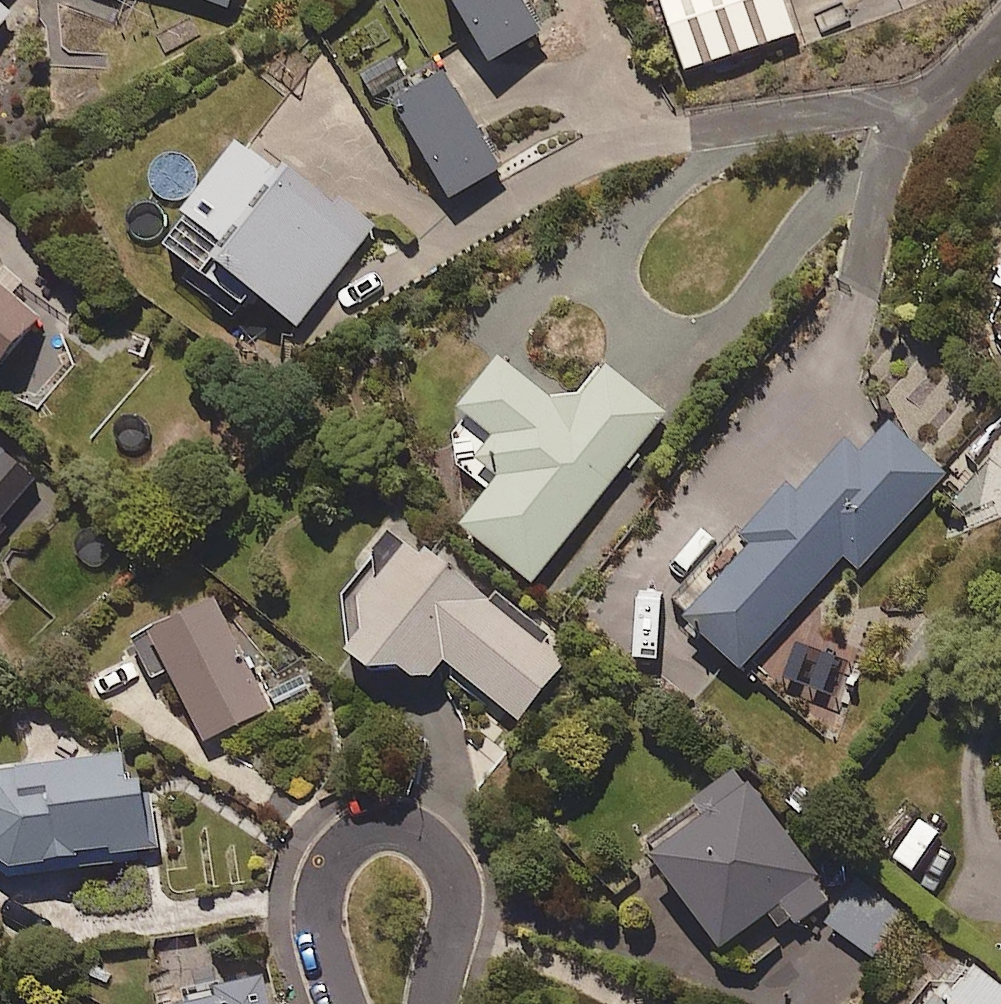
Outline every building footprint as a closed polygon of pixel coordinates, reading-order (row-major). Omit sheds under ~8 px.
[(13,11),(2,0),(0,0),(0,25),(13,11)] [(532,0),(466,0),(493,53),(545,26),(532,0)] [(679,69),(791,31),(780,0),(656,0),(679,69)] [(505,161),(451,58),(400,85),(454,188),(505,161)] [(290,163),(241,128),(160,243),(190,265),(185,273),(236,309),(252,286),(302,321),(365,232),(301,154),(290,163)] [(0,276),(0,358),(41,313),(0,276)] [(574,404),(501,346),(449,412),(487,442),(473,460),(495,478),(463,518),(535,575),(670,405),(611,358),(574,404)] [(941,469),(882,416),(850,452),(832,435),(784,487),(774,478),(727,530),(737,539),(675,608),(734,662),(836,549),(855,566),(941,469)] [(11,524),(4,517),(43,472),(0,435),(0,536),(11,524)] [(432,671),(446,654),(520,717),(569,660),(544,639),(553,628),(498,582),(493,587),(430,534),(424,541),(395,516),(373,542),(379,547),(343,589),(349,652),(371,672),(432,671)] [(270,704),(218,594),(138,632),(156,670),(172,662),(207,734),(270,704)] [(0,757),(0,867),(6,871),(15,874),(139,864),(138,850),(164,847),(159,787),(148,788),(146,770),(132,771),(130,746),(0,757)] [(831,891),(729,768),(637,845),(664,878),(646,892),(665,915),(680,902),(715,943),(760,905),(782,932),(831,891)] [(939,835),(919,819),(890,857),(910,873),(939,835)] [(905,914),(854,877),(822,919),(873,957),(905,914)] [(963,957),(939,987),(930,981),(912,1003),(1000,1003),(1000,987),(963,957)] [(266,969),(217,981),(219,990),(157,1003),(274,1003),(266,969)]
